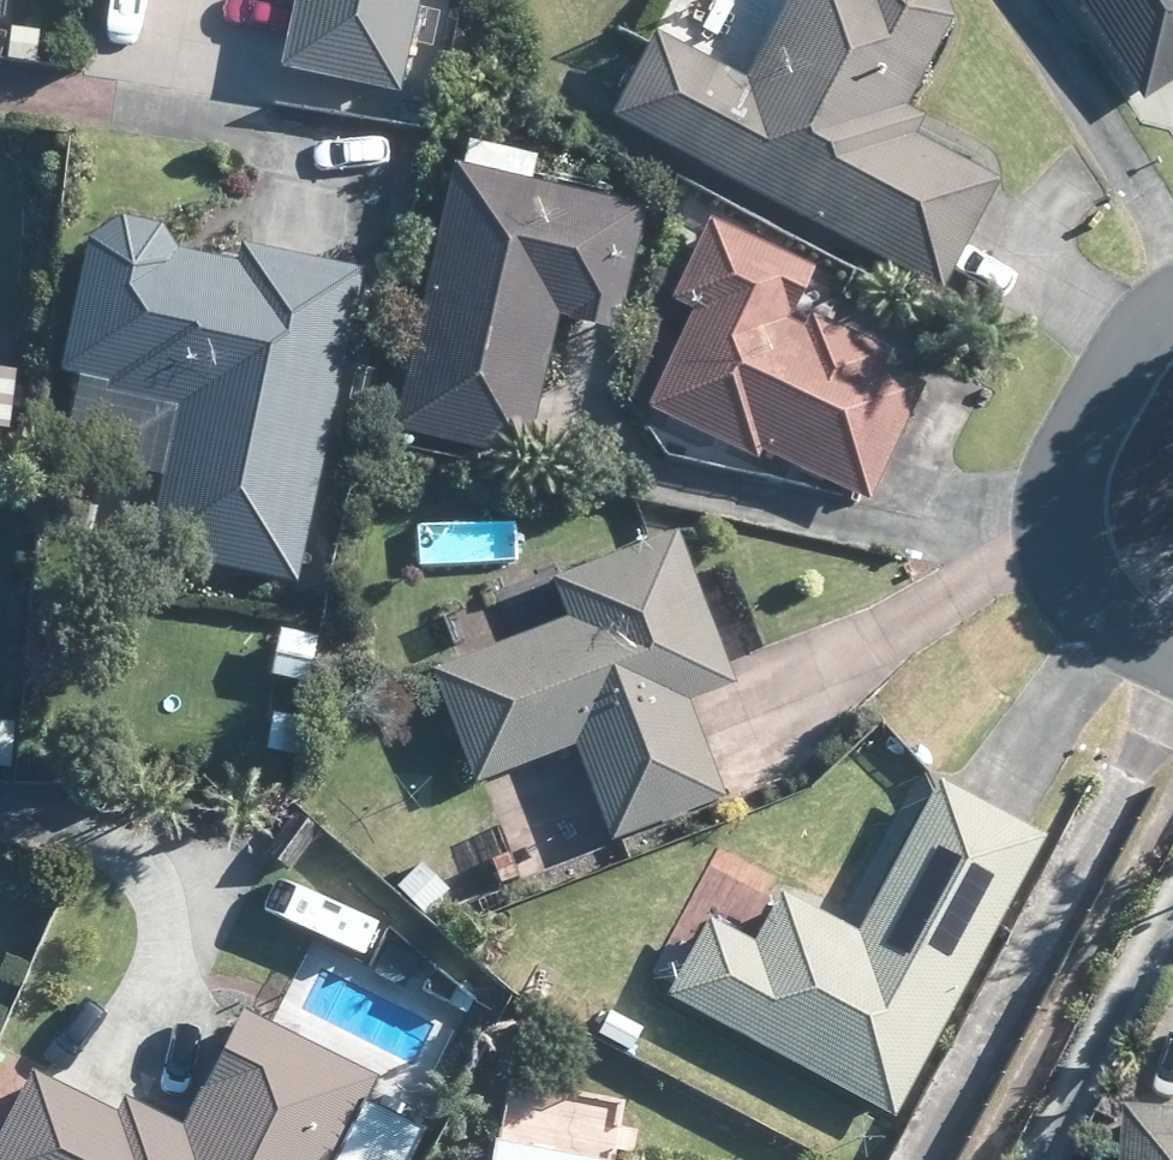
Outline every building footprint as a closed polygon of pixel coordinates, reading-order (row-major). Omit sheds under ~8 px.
[(270,64),(389,88),(407,0),(284,0),(270,64)] [(735,78),(684,51),(640,28),(607,94),(598,111),(931,286),(989,177),(983,175),(900,131),(907,117),(910,112),(892,102),(902,85),(940,13),(936,0),(775,0),(735,78)] [(1141,107),(1172,86),(1172,0),(1071,0),(1141,107)] [(701,38),(715,42),(728,35),(733,21),(726,9),(712,5),(699,12),(694,26),(701,38)] [(520,177),(523,161),(526,149),(455,133),(449,160),(442,160),(385,425),(515,454),(529,389),(546,309),(559,313),(557,318),(568,320),(604,328),(630,210),(632,201),(616,197),(599,195),(520,177)] [(229,261),(168,247),(163,247),(165,242),(144,217),(107,212),(77,235),(69,276),(65,276),(46,364),(83,372),(96,374),(94,385),(166,400),(140,535),(137,549),(287,580),(351,265),(331,261),(243,243),(232,241),(230,248),(229,261)] [(838,487),(858,496),(914,382),(870,361),(876,349),(799,314),(794,323),(774,313),(798,264),(701,218),(688,244),(664,295),(681,305),(635,402),(744,453),(748,444),(838,487)] [(692,605),(682,578),(663,530),(561,569),(542,576),(557,615),(456,654),(419,668),(462,779),(479,772),(562,740),(602,840),(713,797),(674,697),(721,679),(720,675),(692,605)] [(1031,832),(1025,830),(928,778),(848,931),(771,891),(768,896),(745,940),(709,922),(697,916),(657,992),(885,1112),(889,1103),(994,902),(1031,832)] [(291,811),(265,857),(291,872),(318,826),(291,811)] [(440,885),(430,874),(414,860),(389,884),(416,911),(440,885)] [(276,1031),(231,1007),(172,1125),(114,1096),(105,1112),(38,1077),(25,1071),(0,1119),(0,1159),(324,1159),(366,1077),(276,1031)] [(1119,1103),(1116,1159),(1172,1159),(1172,1107),(1119,1103)] [(491,1140),(478,1138),(474,1159),(597,1159),(491,1140)]
